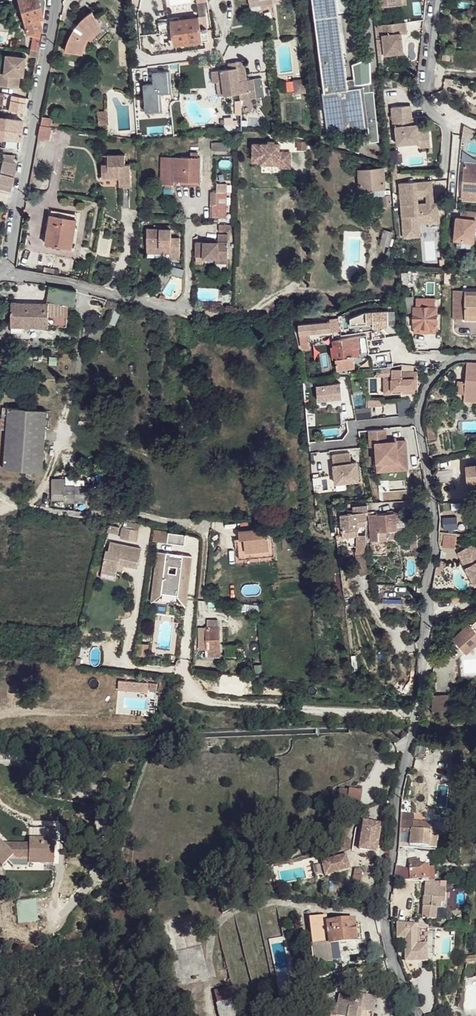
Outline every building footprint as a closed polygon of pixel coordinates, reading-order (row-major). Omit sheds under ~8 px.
[(24,24),(43,19),(44,2),(44,0),(18,0),(24,24)] [(325,92),(348,90),(348,86),(347,81),(339,13),(337,0),(314,0),(325,92)] [(339,13),(348,12),(347,0),(337,0),(339,13)] [(66,52),(82,54),(84,47),(88,38),(93,31),(100,25),(92,11),(85,16),(77,24),(72,32),(67,42),(66,52)] [(200,32),(198,18),(161,23),(163,34),(173,32),(175,46),(201,42),(201,41),(200,32)] [(43,19),(24,24),(27,35),(33,33),(42,31),(43,19)] [(408,22),(383,24),(386,53),(403,52),(403,38),(400,38),(400,33),(402,32),(408,32),(408,22)] [(207,31),(200,32),(201,41),(209,40),(207,31)] [(17,89),(19,79),(20,76),(24,76),(27,61),(8,57),(5,75),(0,74),(0,86),(17,89)] [(326,93),(323,93),(328,132),(368,127),(370,143),(379,142),(374,91),(370,92),(369,84),(371,83),(370,57),(352,65),(354,79),(355,85),(348,86),(348,90),(325,92),(326,93)] [(248,99),(257,98),(254,79),(246,80),(244,61),(236,62),(236,68),(229,69),(215,70),(216,82),(218,96),(239,93),(248,93),(248,99)] [(307,79),(293,80),(295,94),(309,92),(307,79)] [(26,104),(11,101),(9,110),(24,114),(26,104)] [(411,107),(392,109),(394,130),(397,129),(399,147),(420,145),(420,149),(432,148),(430,132),(419,133),(418,126),(415,127),(410,127),(409,120),(413,120),(411,107)] [(99,121),(108,121),(107,111),(98,111),(99,121)] [(51,118),(42,116),(42,118),(40,125),(50,127),(51,118)] [(22,122),(4,120),(5,140),(20,140),(22,122)] [(50,127),(40,125),(38,138),(47,140),(50,127)] [(228,142),(213,143),(214,152),(232,150),(231,136),(228,137),(228,142)] [(268,143),(253,142),(252,160),(261,160),(261,163),(278,163),(278,166),(290,166),(290,151),(279,151),(279,143),(274,143),(274,140),(267,140),(268,143)] [(174,185),(174,181),(202,181),(201,157),(198,157),(198,152),(191,152),(191,157),(164,157),(164,184),(174,185)] [(16,165),(12,164),(14,157),(3,154),(3,161),(0,173),(0,190),(11,192),(12,187),(14,177),(16,165)] [(102,166),(102,178),(119,178),(119,184),(130,184),(129,165),(124,165),(124,156),(108,157),(108,166),(104,166),(102,166)] [(464,163),(464,170),(475,171),(475,164),(464,163)] [(382,167),(359,169),(361,189),(363,189),(363,195),(382,194),(382,187),(384,187),(382,167)] [(475,191),(475,171),(464,170),(462,190),(475,191)] [(415,180),(398,182),(403,237),(420,235),(418,223),(438,221),(437,201),(432,202),(426,202),(417,203),(413,203),(412,195),(416,195),(425,194),(432,194),(430,180),(415,181),(415,180)] [(213,204),(215,204),(215,217),(229,217),(229,183),(219,184),(219,192),(213,191),(213,204)] [(462,190),(462,197),(475,198),(475,191),(462,190)] [(383,204),(390,204),(389,194),(384,194),(382,194),(383,204)] [(461,210),(460,217),(457,217),(455,239),(474,242),(475,227),(475,212),(461,210)] [(47,232),(52,232),(54,220),(75,223),(76,218),(50,214),(47,232)] [(71,252),(75,223),(54,220),(52,232),(47,232),(45,248),(71,252)] [(392,231),(384,229),(380,242),(388,245),(392,231)] [(146,230),(146,248),(170,248),(170,253),(170,258),(179,258),(180,240),(170,240),(170,230),(162,230),(146,230)] [(195,240),(195,255),(196,255),(203,255),(204,255),(204,256),(216,256),(228,256),(228,232),(218,232),(217,236),(218,240),(202,240),(195,240)] [(67,327),(67,305),(74,305),(77,291),(50,286),(47,303),(12,302),(11,325),(21,326),(67,327)] [(454,318),(466,318),(466,314),(475,314),(475,294),(454,294),(454,318)] [(403,313),(413,313),(413,296),(403,296),(403,313)] [(416,307),(437,308),(437,299),(416,299),(416,307)] [(122,303),(107,301),(106,308),(113,310),(120,312),(122,303)] [(416,307),(414,307),(414,332),(436,332),(437,308),(416,307)] [(299,325),(302,347),(306,350),(310,349),(309,342),(308,334),(332,332),(332,331),(331,322),(330,322),(299,325)] [(332,332),(308,334),(309,342),(321,341),(321,337),(333,336),(332,332)] [(352,347),(356,346),(360,345),(359,337),(355,337),(351,338),(352,347)] [(352,347),(351,338),(344,339),(333,341),(336,359),(354,356),(352,347)] [(355,367),(354,356),(336,359),(338,370),(355,367)] [(464,401),(475,402),(475,364),(467,363),(466,382),(466,384),(465,394),(464,401)] [(392,370),(392,393),(414,393),(414,388),(417,388),(417,372),(409,372),(404,371),(404,369),(392,370)] [(458,393),(465,394),(466,384),(466,382),(459,381),(458,393)] [(351,396),(354,412),(361,410),(358,395),(351,396)] [(343,412),(341,402),(334,404),(336,414),(343,412)] [(308,408),(310,418),(336,414),(334,404),(308,408)] [(47,411),(3,408),(2,416),(7,417),(6,430),(3,469),(43,472),(47,411)] [(436,442),(434,427),(426,428),(428,428),(429,433),(427,433),(429,443),(436,442)] [(384,434),(368,436),(370,452),(376,451),(379,468),(387,466),(389,474),(410,471),(405,443),(396,444),(386,446),(385,443),(384,434)] [(350,452),(331,454),(333,485),(359,483),(357,461),(350,461),(350,452)] [(387,466),(379,468),(380,476),(389,474),(387,466)] [(466,468),(468,491),(475,490),(475,467),(466,468)] [(76,499),(95,499),(95,485),(65,485),(65,479),(52,479),(53,500),(65,500),(65,503),(76,503),(76,499)] [(342,539),(359,538),(358,526),(366,526),(365,521),(366,521),(365,512),(365,506),(353,507),(353,513),(339,515),(342,539)] [(395,513),(397,530),(409,529),(408,512),(395,513)] [(395,513),(377,514),(378,532),(387,531),(397,530),(395,513)] [(372,542),(388,540),(387,531),(378,532),(377,514),(369,515),(372,542)] [(120,527),(108,525),(107,532),(118,534),(120,527)] [(123,527),(120,538),(137,541),(139,530),(123,527)] [(268,536),(270,536),(269,527),(239,530),(240,538),(244,539),(246,552),(270,549),(268,536)] [(168,542),(169,532),(154,531),(153,541),(168,542)] [(186,534),(169,532),(168,542),(185,545),(186,534)] [(244,539),(240,538),(237,539),(239,553),(239,559),(274,555),(272,536),(270,536),(268,536),(270,549),(246,552),(244,539)] [(142,549),(110,543),(109,551),(106,551),(102,569),(117,572),(118,570),(119,563),(124,565),(138,567),(142,549)] [(373,546),(373,554),(385,554),(385,546),(373,546)] [(458,555),(475,588),(475,553),(473,547),(458,555)] [(162,595),(162,593),(162,590),(178,592),(178,595),(178,596),(186,607),(192,556),(158,552),(152,603),(162,595)] [(259,605),(251,605),(251,613),(260,613),(259,605)] [(475,646),(475,623),(472,626),(472,625),(456,639),(460,645),(462,643),(469,651),(475,646)] [(219,649),(218,627),(207,627),(207,628),(207,649),(205,649),(205,656),(215,656),(214,649),(219,649)] [(205,649),(207,649),(207,628),(199,628),(199,641),(199,649),(203,649),(205,649)] [(147,659),(148,645),(138,643),(137,657),(147,659)] [(117,691),(149,691),(149,682),(117,682),(117,691)] [(433,709),(450,709),(450,694),(433,695),(433,709)] [(433,738),(423,736),(422,743),(432,745),(433,738)] [(359,790),(347,790),(347,791),(347,804),(347,805),(359,805),(359,790)] [(347,804),(347,791),(337,791),(337,804),(347,804)] [(356,832),(363,833),(360,852),(377,854),(382,827),(363,824),(361,825),(361,827),(359,827),(357,828),(356,832)] [(432,834),(432,830),(432,826),(413,824),(412,827),(412,832),(427,833),(432,834)] [(353,850),(360,852),(363,833),(356,832),(353,850)] [(412,832),(411,845),(425,846),(427,833),(412,832)] [(28,841),(28,847),(11,846),(9,846),(5,850),(13,857),(12,858),(15,861),(21,856),(23,857),(27,858),(27,861),(27,864),(43,865),(52,865),(53,842),(28,841)] [(475,841),(465,841),(464,855),(474,856),(475,841)] [(2,869),(12,858),(13,857),(5,850),(0,846),(0,866),(2,869)] [(326,877),(350,870),(346,857),(322,863),(326,877)] [(410,861),(410,879),(422,879),(429,879),(428,869),(428,867),(421,867),(420,861),(410,861)] [(43,865),(27,864),(27,872),(42,872),(43,865)] [(438,910),(441,910),(442,905),(442,884),(434,883),(425,883),(423,919),(437,921),(438,910)] [(35,900),(18,901),(20,922),(37,920),(35,900)] [(313,966),(332,963),(330,945),(328,924),(327,917),(308,920),(313,966)] [(328,924),(330,945),(336,945),(357,942),(357,937),(355,926),(355,921),(328,924)] [(409,925),(397,923),(397,940),(406,940),(406,963),(428,963),(428,945),(417,945),(416,929),(427,929),(427,928),(421,926),(409,925)] [(453,957),(454,934),(441,934),(441,957),(453,957)] [(463,979),(466,1015),(475,1015),(475,978),(463,979)] [(215,990),(218,1003),(234,999),(231,986),(215,990)] [(338,1015),(381,1015),(381,1014),(373,1013),(376,1000),(353,994),(352,998),(340,996),(338,1005),(336,1015),(338,1015)] [(218,1003),(222,1015),(239,1015),(234,999),(218,1003)] [(338,1005),(332,1004),(329,1014),(336,1015),(338,1005)]
